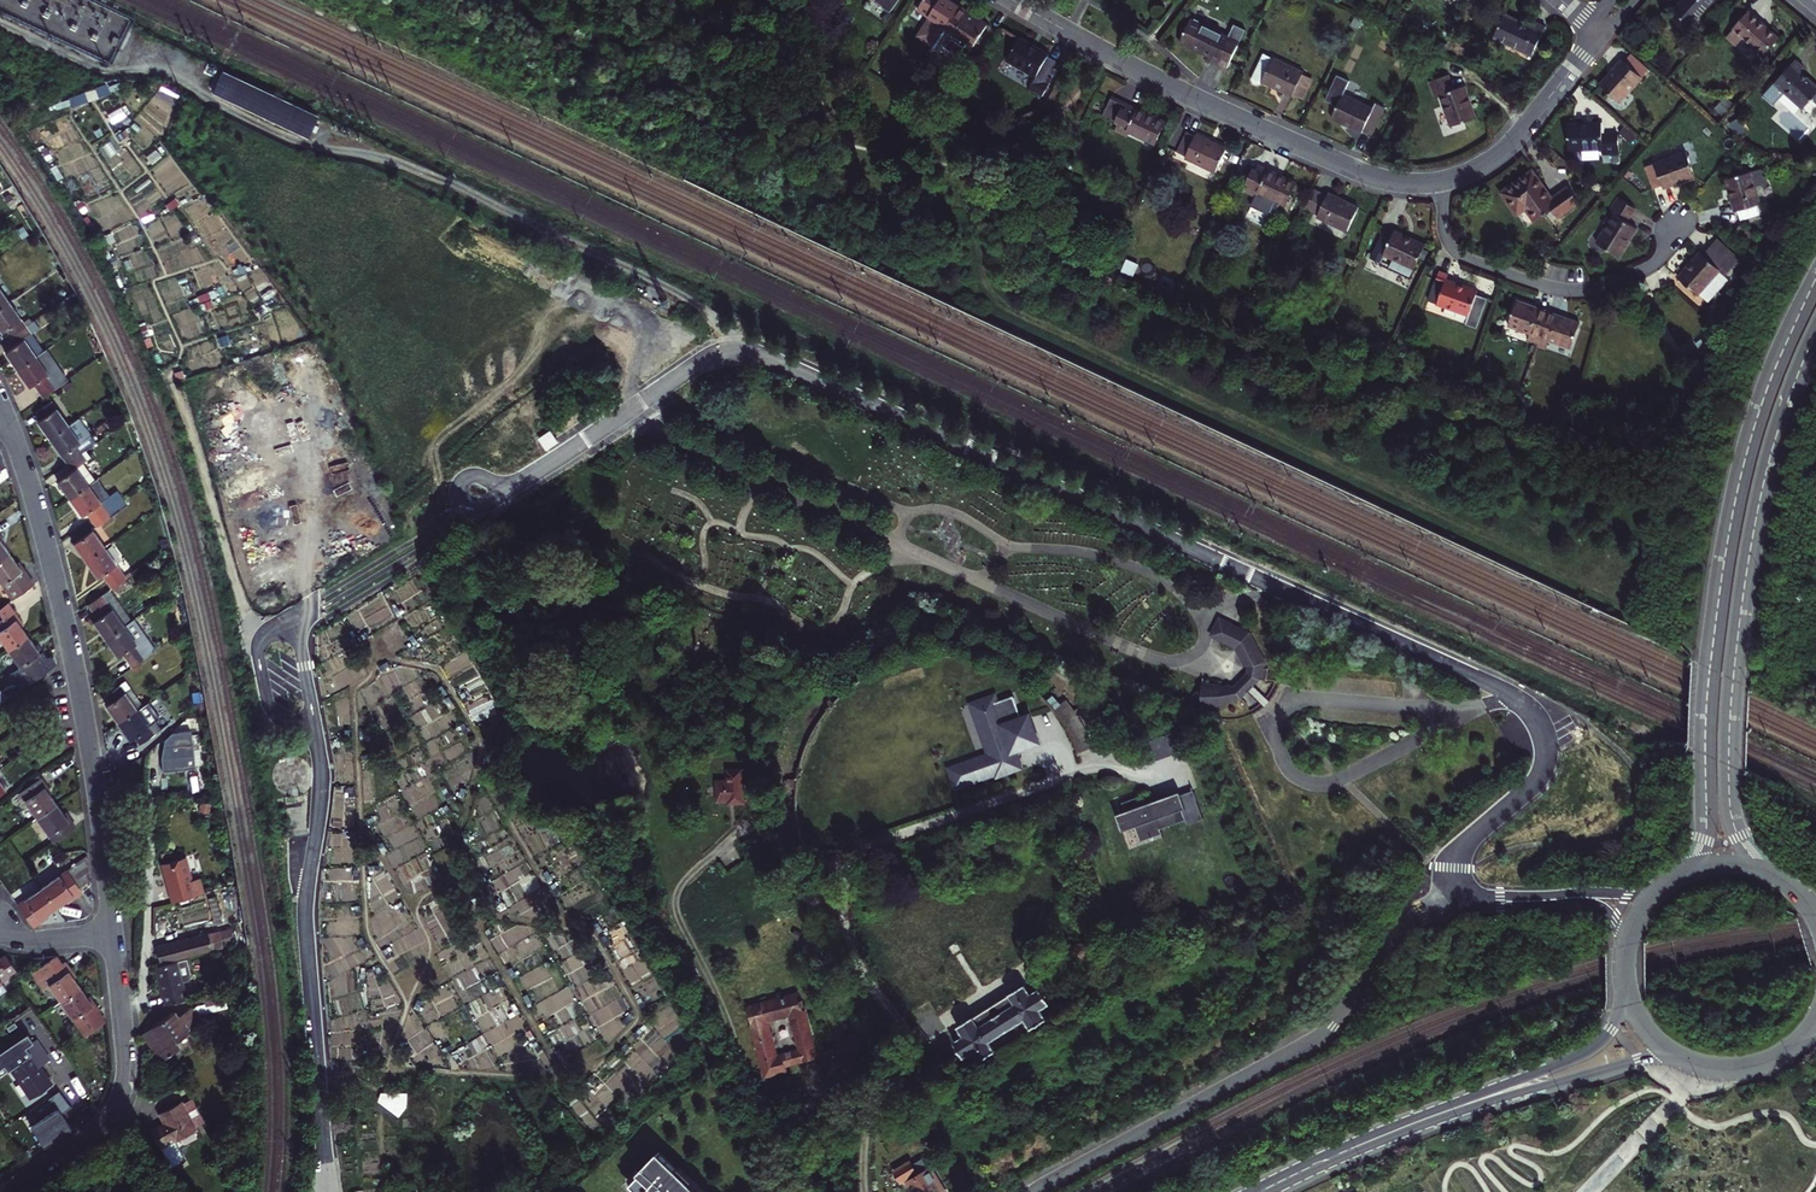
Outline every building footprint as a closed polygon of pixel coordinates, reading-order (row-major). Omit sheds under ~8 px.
[(109,63),(130,20),(88,0),(0,0),(0,12),(109,63)] [(876,0),(892,11),(899,0),(876,0)] [(950,30),(964,8),(951,0),(928,0),(921,11),(950,30)] [(1679,11),(1696,26),(1719,0),(1689,0),(1679,11)] [(982,20),(964,8),(950,30),(961,37),(959,41),(957,39),(950,49),(965,59),(974,45),(979,48),(993,27),(982,20)] [(1767,54),(1782,37),(1765,21),(1755,12),(1751,8),(1726,35),(1736,45),(1746,34),(1767,54)] [(1536,51),(1548,23),(1534,16),(1532,21),(1526,18),(1507,10),(1497,33),(1536,51)] [(1222,66),(1231,70),(1245,40),(1236,36),(1235,38),(1194,19),(1183,45),(1210,57),(1223,63),(1222,66)] [(1025,38),(1013,60),(1043,77),(1037,89),(1048,95),(1054,83),(1051,81),(1062,61),(1055,57),(1056,54),(1049,51),(1025,38)] [(1615,68),(1603,83),(1622,101),(1651,67),(1633,51),(1627,59),(1625,57),(1615,68)] [(1286,90),(1297,96),(1298,95),(1309,101),(1320,80),(1270,54),(1258,76),(1258,78),(1259,80),(1261,82),(1263,83),(1265,83),(1267,83),(1268,82),(1286,90)] [(1815,101),(1815,85),(1811,81),(1805,75),(1809,70),(1801,61),(1768,96),(1778,106),(1790,94),(1807,110),(1815,101)] [(1452,70),(1432,78),(1438,93),(1445,91),(1457,122),(1464,119),(1481,112),(1469,82),(1458,86),(1452,70)] [(225,72),(215,94),(309,138),(320,117),(225,72)] [(1336,105),(1331,117),(1355,128),(1360,131),(1361,129),(1370,133),(1383,106),(1374,102),(1372,107),(1342,93),(1348,81),(1336,75),(1324,99),(1336,105)] [(71,106),(109,94),(106,85),(68,97),(71,106)] [(1160,143),(1169,124),(1154,116),(1133,106),(1128,115),(1122,112),(1126,103),(1116,98),(1108,116),(1124,124),(1121,132),(1130,137),(1133,131),(1160,143)] [(1604,120),(1571,123),(1572,136),(1573,148),(1603,145),(1604,152),(1622,150),(1621,131),(1605,132),(1604,120)] [(1199,133),(1197,136),(1190,132),(1180,150),(1188,154),(1187,156),(1218,172),(1230,149),(1217,142),(1199,133)] [(1688,149),(1648,164),(1656,186),(1664,183),(1666,186),(1671,184),(1698,174),(1688,149)] [(1286,204),(1296,184),(1284,178),(1261,166),(1249,192),(1258,196),(1261,192),(1286,204)] [(1734,198),(1736,208),(1740,208),(1742,216),(1764,209),(1762,200),(1763,200),(1752,167),(1727,175),(1734,198)] [(1583,201),(1572,185),(1554,197),(1534,169),(1522,177),(1502,191),(1518,214),(1526,209),(1537,223),(1555,210),(1560,217),(1583,201)] [(1610,203),(1613,207),(1592,231),(1612,248),(1635,223),(1632,220),(1626,215),(1637,203),(1622,189),(1610,203)] [(1314,190),(1305,208),(1317,213),(1316,217),(1348,232),(1360,208),(1350,203),(1328,193),(1327,196),(1314,190)] [(1773,242),(1747,218),(1741,224),(1768,248),(1773,242)] [(1389,238),(1382,234),(1369,264),(1377,268),(1380,260),(1411,274),(1422,250),(1401,240),(1391,235),(1389,238)] [(1693,260),(1677,278),(1702,300),(1740,258),(1717,238),(1703,254),(1700,252),(1693,260)] [(1467,313),(1465,319),(1477,324),(1487,295),(1476,291),(1477,288),(1466,284),(1446,277),(1446,274),(1437,270),(1427,299),(1467,313)] [(11,298),(0,283),(0,306),(11,298)] [(0,306),(0,323),(5,330),(9,327),(13,334),(28,323),(11,298),(0,306)] [(1527,337),(1537,341),(1548,310),(1530,304),(1516,299),(1507,323),(1529,332),(1527,337)] [(1571,346),(1579,321),(1568,317),(1548,310),(1537,341),(1547,344),(1549,338),(1571,346)] [(12,357),(19,367),(38,353),(26,336),(33,330),(28,323),(13,334),(18,340),(6,349),(12,357)] [(38,353),(19,367),(28,379),(31,384),(37,380),(46,393),(66,379),(44,349),(38,353)] [(46,427),(53,436),(72,422),(55,398),(40,408),(45,415),(40,419),(46,427)] [(72,422),(53,436),(62,449),(70,460),(85,449),(98,439),(94,432),(85,439),(72,422)] [(73,495),(92,481),(80,464),(87,459),(90,456),(85,449),(70,460),(75,467),(61,477),(67,486),(73,495)] [(99,476),(87,459),(80,464),(92,481),(99,476)] [(92,481),(73,495),(81,506),(85,512),(91,508),(95,514),(109,505),(92,481)] [(109,505),(95,514),(101,522),(115,513),(109,505)] [(89,557),(107,544),(94,527),(77,540),(81,547),(89,557)] [(124,569),(132,563),(114,539),(107,544),(124,569)] [(136,570),(132,563),(124,569),(107,544),(89,557),(96,567),(101,574),(105,571),(115,585),(136,570)] [(7,552),(0,557),(0,583),(11,598),(32,582),(22,569),(18,563),(16,565),(7,552)] [(115,585),(107,591),(129,622),(137,616),(115,585)] [(107,591),(92,601),(102,615),(97,618),(103,626),(110,635),(129,622),(107,591)] [(6,649),(25,634),(21,629),(17,623),(19,621),(5,602),(0,606),(0,641),(6,649)] [(1255,630),(1224,614),(1216,633),(1238,643),(1252,663),(1253,671),(1247,676),(1240,682),(1225,684),(1207,683),(1205,701),(1226,704),(1247,697),(1258,687),(1268,678),(1271,660),(1255,630)] [(129,622),(110,635),(119,648),(122,653),(127,650),(136,662),(150,651),(129,622)] [(31,642),(25,634),(6,649),(16,662),(6,669),(20,686),(53,659),(47,652),(44,655),(37,645),(35,647),(31,642)] [(137,671),(109,691),(115,698),(110,701),(115,708),(123,718),(147,701),(134,684),(142,679),(137,671)] [(980,707),(993,747),(954,760),(961,778),(1000,765),(1014,760),(1012,753),(1020,751),(1017,743),(1042,734),(1033,709),(1026,711),(1018,689),(999,695),(1001,700),(994,702),(994,701),(988,703),(988,704),(980,707)] [(147,701),(123,718),(131,730),(135,736),(139,733),(144,740),(165,726),(159,718),(164,715),(152,698),(147,701)] [(1083,750),(1098,745),(1090,727),(1082,713),(1072,698),(1060,707),(1068,718),(1077,737),(1083,750)] [(200,785),(186,718),(164,740),(162,759),(164,767),(189,762),(194,786),(200,785)] [(1179,732),(1161,738),(1166,753),(1184,747),(1179,732)] [(20,798),(36,823),(56,810),(51,803),(48,797),(50,796),(42,783),(20,798)] [(1129,808),(1121,811),(1127,827),(1139,823),(1145,838),(1154,835),(1154,837),(1161,835),(1160,833),(1167,830),(1165,826),(1190,817),(1192,821),(1208,816),(1198,788),(1186,792),(1185,789),(1146,802),(1143,794),(1126,799),(1129,808)] [(743,790),(731,791),(732,810),(744,810),(743,790)] [(53,848),(75,833),(67,821),(64,823),(61,817),(56,810),(36,823),(53,848)] [(168,881),(172,895),(204,886),(200,872),(194,874),(187,851),(162,857),(168,881)] [(40,893),(54,912),(66,903),(68,906),(80,897),(77,892),(82,889),(88,885),(86,863),(40,893)] [(216,891),(208,892),(215,919),(222,917),(216,891)] [(31,931),(37,927),(43,923),(41,921),(46,917),(54,912),(40,893),(16,909),(31,931)] [(191,929),(156,937),(158,946),(160,956),(224,940),(224,939),(236,936),(232,921),(191,931),(191,929)] [(1107,953),(1108,947),(1103,943),(1097,946),(1097,952),(1102,956),(1107,953)] [(194,968),(190,951),(158,959),(163,980),(168,1000),(190,994),(185,974),(191,972),(194,968)] [(10,976),(18,971),(7,956),(0,961),(0,995),(7,990),(2,982),(10,976)] [(51,987),(61,1001),(81,987),(72,976),(75,973),(70,968),(66,962),(63,965),(56,956),(32,974),(45,992),(51,987)] [(967,1030),(958,1035),(969,1052),(978,1047),(983,1056),(1000,1046),(994,1037),(1030,1015),(1035,1024),(1052,1014),(1046,1005),(1056,1000),(1045,983),(1036,988),(1030,980),(1015,990),(979,1012),(978,1011),(962,1021),(967,1030)] [(794,1057),(822,1050),(805,984),(793,987),(794,990),(755,999),(772,1067),(795,1062),(794,1057)] [(225,985),(206,989),(209,997),(197,1000),(206,1012),(230,1006),(225,985)] [(87,1035),(107,1021),(100,1012),(102,1009),(98,1003),(93,998),(90,1000),(81,987),(61,1001),(87,1035)] [(197,1000),(196,999),(182,1011),(179,1007),(150,1030),(156,1038),(170,1057),(185,1045),(181,1039),(210,1017),(206,1012),(197,1000)] [(13,1072),(32,1101),(54,1087),(45,1073),(42,1069),(52,1063),(39,1043),(36,1044),(30,1036),(0,1056),(0,1078),(1,1079),(13,1072)] [(62,1111),(34,1130),(48,1151),(55,1145),(76,1132),(65,1116),(76,1108),(63,1092),(53,1098),(62,1111)] [(174,1120),(166,1124),(161,1127),(173,1149),(178,1146),(185,1142),(183,1138),(213,1120),(198,1096),(191,1100),(189,1097),(167,1109),(174,1120)] [(659,1152),(637,1170),(628,1179),(641,1191),(704,1191),(680,1168),(678,1170),(659,1152)] [(903,1184),(907,1182),(920,1174),(911,1160),(894,1170),(903,1184)] [(907,1182),(913,1191),(948,1191),(933,1166),(920,1174),(907,1182)]
